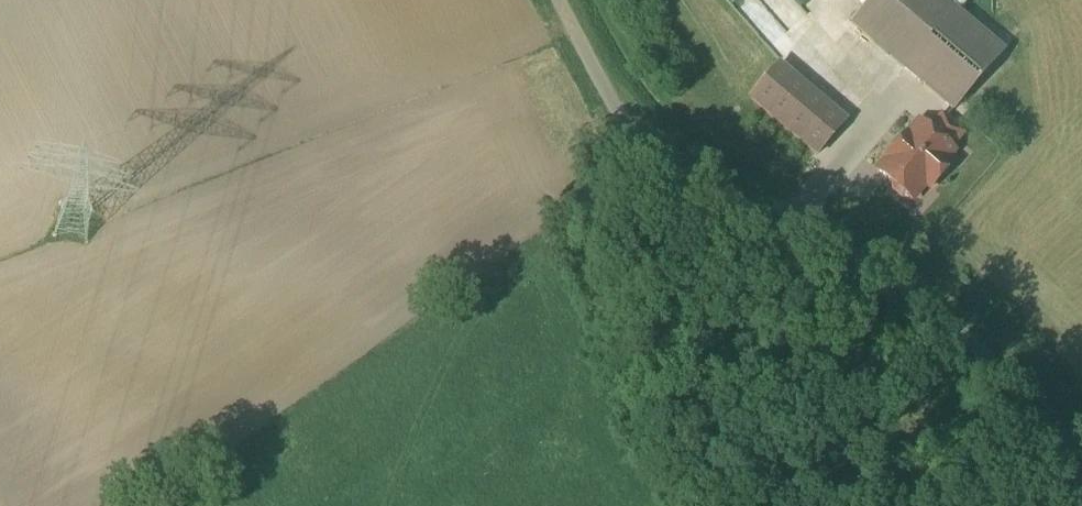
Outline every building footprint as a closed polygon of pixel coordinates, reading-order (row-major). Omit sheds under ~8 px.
[(944,0),(873,0),(853,25),(955,110),(1005,51),(944,0)] [(843,122),(777,66),(748,100),(815,156),(843,122)] [(942,118),(930,132),(950,149),(961,135),(942,118)] [(910,199),(912,200),(926,185),(930,189),(952,164),(943,156),(950,149),(930,132),(920,123),(878,171),(892,183),(893,191),(902,199),(910,199)]
